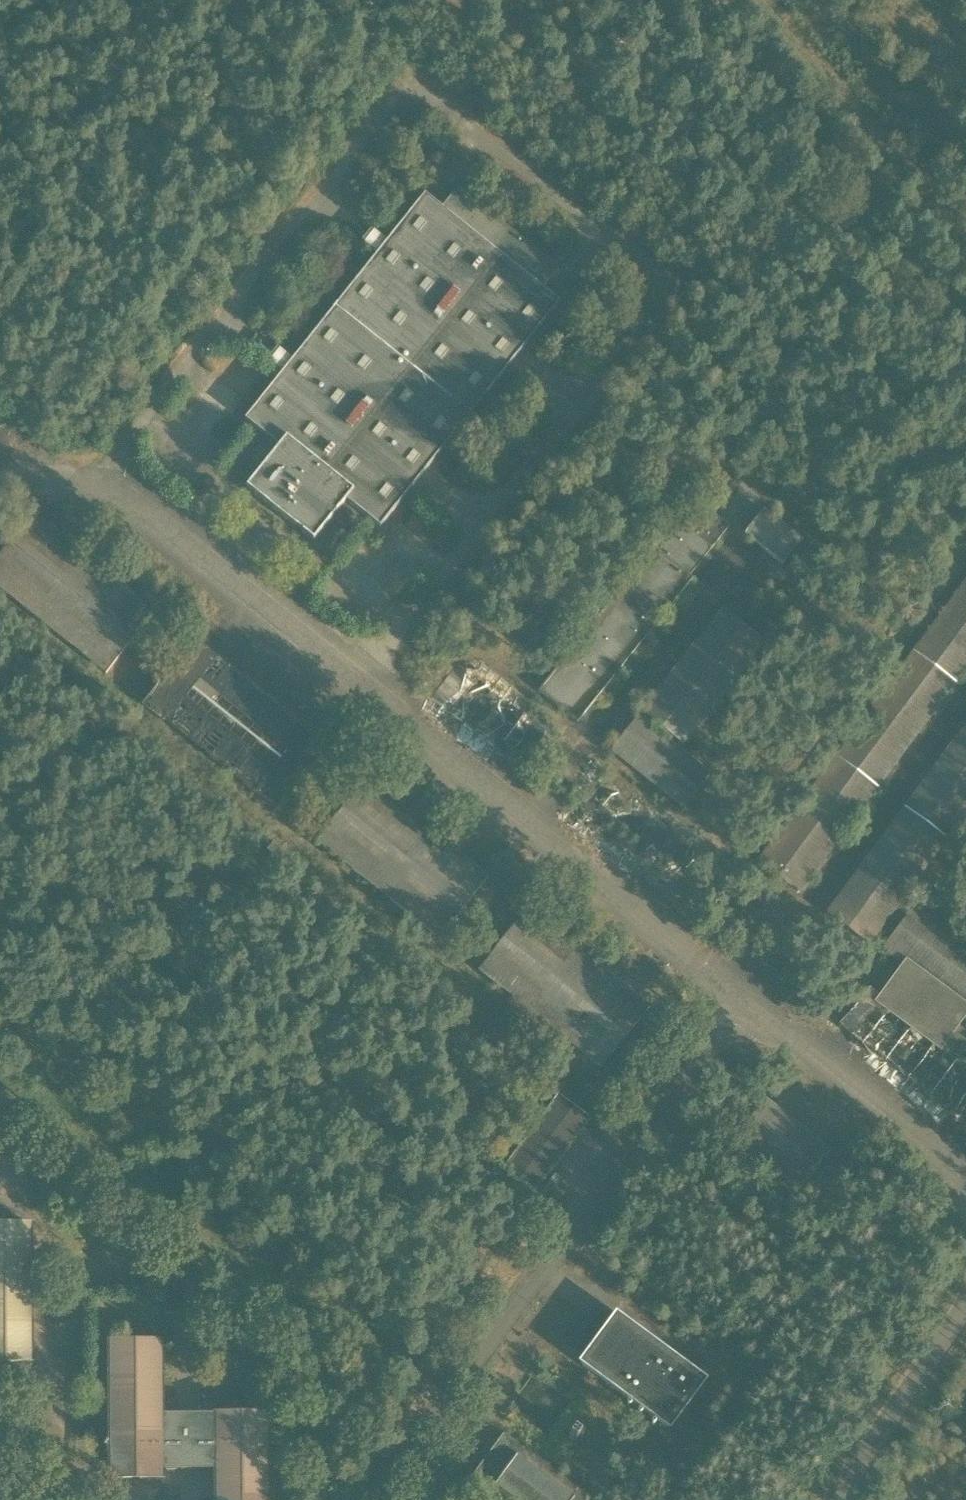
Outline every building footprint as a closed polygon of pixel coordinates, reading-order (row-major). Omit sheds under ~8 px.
[(558,269),(457,188),(441,208),(424,194),(244,420),(278,447),(246,488),(296,528),(298,525),(304,530),(302,532),(313,541),(346,501),(380,528),(560,302),(543,289),(558,269)] [(784,562),(801,541),(764,511),(747,533),(746,532),(744,535),(782,566),(784,563),(784,562)] [(711,550),(729,528),(710,513),(693,533),(676,520),(595,620),(591,618),(579,633),(583,636),(538,691),(578,723),(618,672),(623,673),(625,664),(621,661),(628,652),(632,655),(692,580),(675,566),(697,538),(711,550)] [(800,564),(816,577),(828,561),(813,548),(800,564)] [(792,566),(800,573),(804,568),(796,561),(792,566)] [(801,579),(809,585),(815,577),(807,571),(801,579)] [(954,683),(965,667),(965,582),(914,653),(912,652),(912,653),(913,654),(836,758),(835,757),(834,757),(835,758),(758,863),(798,893),(876,788),(877,789),(878,789),(877,788),(954,684),(955,685),(956,684),(954,683)] [(645,725),(649,728),(654,722),(682,744),(763,642),(724,611),(642,712),(650,719),(645,725)] [(278,810),(327,749),(194,643),(145,704),(278,810)] [(537,655),(548,664),(552,658),(542,650),(537,655)] [(459,663),(430,699),(518,769),(547,733),(459,663)] [(649,728),(645,725),(637,719),(612,750),(683,807),(708,775),(649,728)] [(873,936),(899,902),(946,838),(948,839),(948,838),(947,837),(965,811),(965,727),(905,809),(904,808),(903,808),(905,810),(827,914),(868,944),(874,936),(873,936)] [(438,939),(439,940),(488,878),(487,877),(487,878),(366,782),(367,781),(366,780),(316,842),(317,843),(318,842),(343,863),(339,867),(338,868),(348,876),(349,875),(348,874),(352,870),(438,938),(438,939)] [(874,936),(886,945),(883,949),(965,1011),(965,945),(914,907),(911,911),(899,902),(873,936),(874,936)] [(479,972),(479,971),(600,1067),(599,1068),(600,1069),(650,1007),(628,990),(568,942),(528,911),(528,910),(527,909),(478,971),(479,972)] [(950,1114),(965,1094),(965,1068),(869,991),(841,1027),(950,1114)] [(534,1192),(588,1119),(558,1098),(504,1170),(534,1192)] [(735,1140),(798,1190),(797,1190),(798,1191),(830,1151),(829,1150),(829,1151),(766,1101),(767,1100),(766,1099),(734,1140),(735,1140)] [(31,1362),(31,1225),(0,1225),(0,1362),(31,1362)] [(183,1314),(182,1292),(165,1292),(165,1314),(183,1314)] [(663,1426),(701,1375),(622,1317),(609,1334),(587,1318),(567,1347),(588,1363),(584,1368),(663,1426)] [(267,1414),(215,1414),(215,1416),(162,1416),(161,1342),(108,1342),(109,1479),(162,1479),(162,1469),(215,1469),(215,1499),(268,1499),(267,1414)] [(376,1351),(372,1357),(379,1362),(383,1355),(376,1351)] [(592,1499),(579,1489),(578,1490),(529,1453),(522,1449),(523,1448),(503,1434),(462,1490),(475,1499),(591,1499),(592,1499)]
